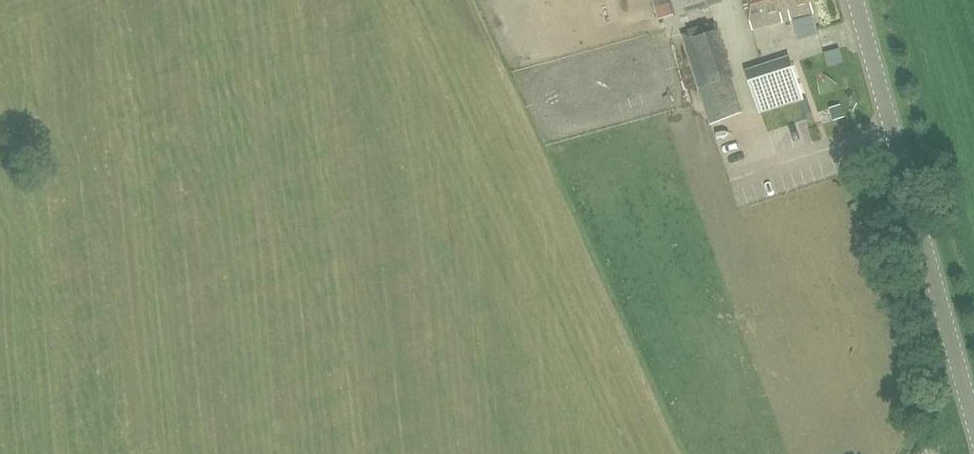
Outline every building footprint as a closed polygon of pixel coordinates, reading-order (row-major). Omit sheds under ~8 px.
[(658,18),(663,17),(675,14),(675,15),(723,1),(722,0),(653,0),(658,18)] [(751,28),(813,11),(810,0),(744,0),(751,28)] [(702,87),(733,75),(714,22),(683,33),(702,87)] [(808,110),(803,97),(789,60),(748,74),(761,111),(783,104),(787,116),(808,110)] [(729,77),(702,87),(715,124),(742,114),(729,77)]
